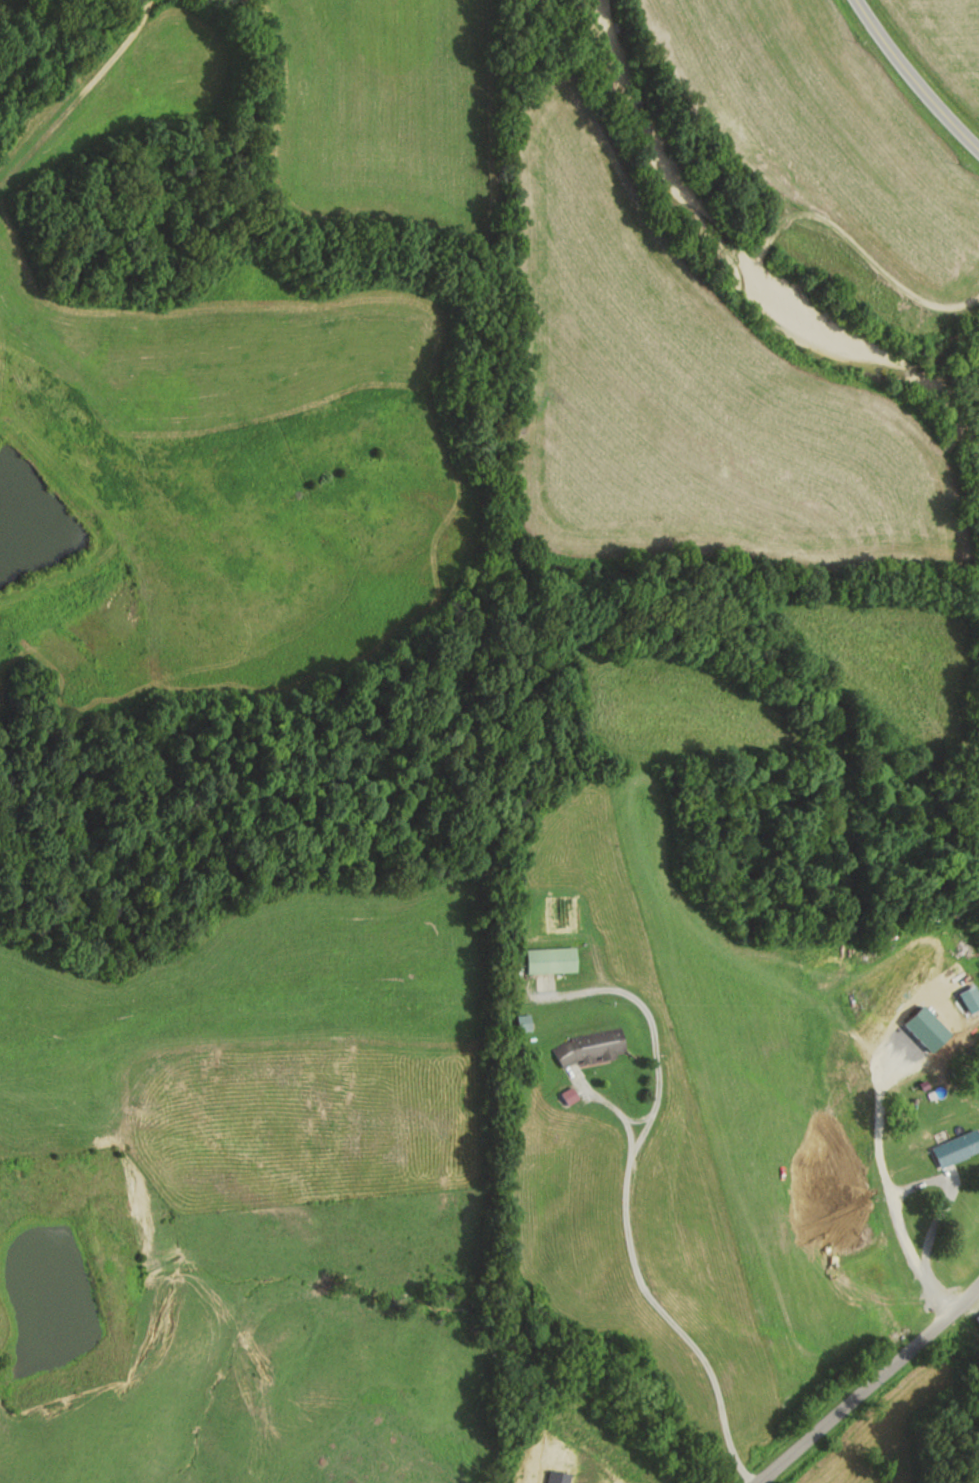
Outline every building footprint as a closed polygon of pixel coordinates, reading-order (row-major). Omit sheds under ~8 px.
[(528,974),(578,972),(577,947),(527,949),(528,974)] [(622,1028),(554,1041),(560,1068),(628,1055),(622,1028)] [(942,1170),(978,1153),(978,1128),(932,1148),(942,1170)]
